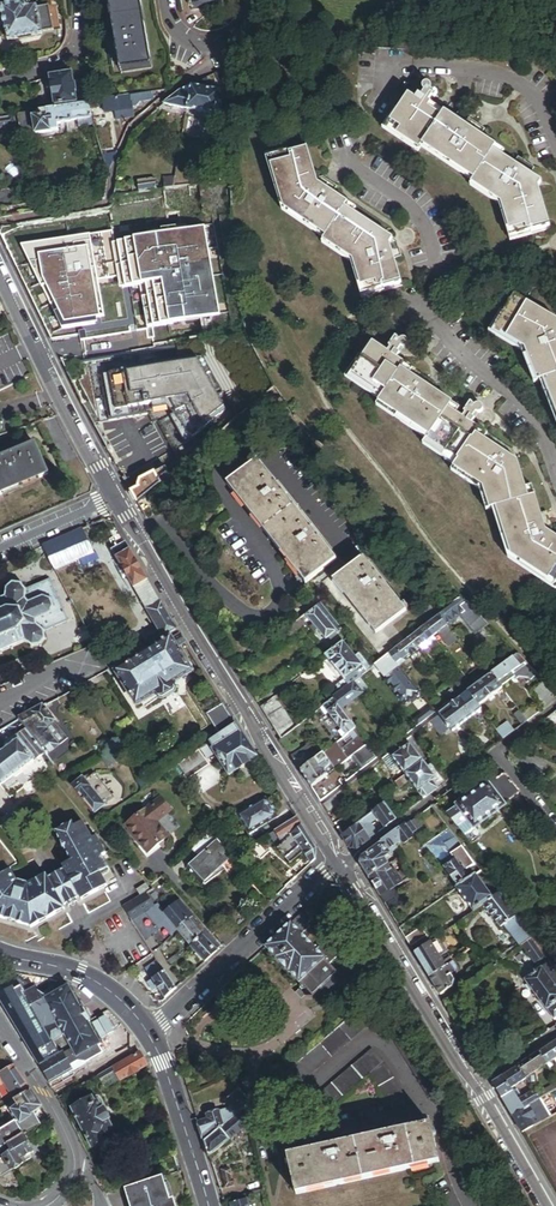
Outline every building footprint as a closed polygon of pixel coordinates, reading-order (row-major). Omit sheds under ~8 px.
[(153,67),(147,30),(142,0),(111,0),(123,72),(153,67)] [(224,0),(193,0),(195,9),(224,4),(224,0)] [(51,19),(54,18),(53,13),(50,13),(48,7),(48,5),(37,8),(36,6),(31,7),(31,5),(29,4),(27,4),(26,2),(1,8),(10,41),(43,33),(42,31),(54,28),(53,27),(51,19)] [(57,5),(48,7),(50,13),(53,13),(54,18),(51,19),(53,27),(62,25),(57,5)] [(80,89),(78,82),(75,82),(73,71),(50,74),(56,104),(78,100),(79,104),(88,102),(86,94),(77,96),(76,90),(80,89)] [(481,137),(474,132),(478,126),(471,121),(467,127),(431,104),(428,103),(432,97),(434,99),(438,94),(435,93),(434,94),(432,92),(434,89),(433,86),(428,83),(423,85),(422,90),(425,93),(422,97),(419,95),(416,100),(408,95),(388,126),(422,148),(425,144),(476,178),(474,182),(504,202),(514,236),(549,225),(538,187),(541,182),(531,176),(523,170),(527,164),(519,159),(515,165),(494,152),(497,148),(481,137)] [(164,105),(219,112),(223,88),(193,84),(182,90),(164,105)] [(134,106),(134,104),(137,104),(141,99),(154,97),(153,91),(109,99),(111,110),(115,109),(134,106)] [(43,131),(67,127),(66,121),(87,117),(98,115),(96,101),(88,102),(79,104),(56,108),(45,109),(46,114),(41,115),(43,131)] [(134,106),(115,109),(117,119),(135,116),(134,106)] [(22,133),(32,131),(29,112),(18,114),(19,121),(22,133)] [(16,125),(15,122),(19,121),(18,114),(0,117),(0,128),(16,125)] [(88,125),(100,123),(98,115),(87,117),(88,125)] [(474,132),(481,137),(485,130),(478,126),(474,132)] [(388,243),(390,238),(345,210),(348,205),(333,195),(337,189),(329,183),(325,190),(318,185),(317,181),(307,148),(271,159),(285,209),(327,235),(324,240),(354,259),(365,295),(401,283),(394,260),(401,257),(398,249),(390,251),(388,243)] [(106,152),(110,168),(118,149),(106,152)] [(523,170),(531,176),(535,169),(527,164),(523,170)] [(140,191),(158,188),(157,177),(139,180),(140,191)] [(318,185),(325,190),(329,183),(323,179),(317,181),(318,185)] [(10,196),(0,198),(0,208),(12,206),(10,196)] [(14,216),(12,206),(0,208),(0,218),(14,216)] [(199,228),(118,239),(149,327),(206,321),(199,228)] [(113,229),(22,244),(65,327),(103,323),(120,275),(113,229)] [(390,251),(398,249),(397,242),(390,238),(388,243),(390,251)] [(526,303),(527,300),(516,294),(495,330),(527,347),(541,382),(546,380),(555,406),(555,321),(526,303)] [(450,312),(458,323),(471,313),(464,302),(450,312)] [(30,380),(8,335),(0,339),(0,394),(30,380)] [(426,386),(429,382),(421,376),(418,381),(401,370),(405,365),(398,360),(400,355),(397,353),(401,348),(403,349),(405,349),(408,346),(408,342),(406,339),(401,339),(398,342),(396,341),(397,339),(395,338),(388,348),(391,350),(388,354),(383,350),(385,348),(374,341),(351,375),(383,396),(380,401),(431,434),(427,439),(459,460),(456,466),(485,485),(492,509),(498,507),(514,556),(555,584),(555,538),(549,533),(551,530),(548,522),(543,523),(541,516),(535,497),(528,498),(517,462),(508,455),(510,451),(504,446),(501,451),(476,434),(479,429),(472,424),(475,420),(472,418),(476,413),(479,414),(483,411),(484,408),(482,404),(476,403),(473,407),(471,405),(472,404),(470,402),(463,412),(466,414),(463,418),(448,408),(451,403),(434,392),(426,386)] [(216,395),(200,357),(184,360),(182,346),(82,362),(84,375),(76,376),(76,380),(98,422),(147,414),(151,422),(155,420),(177,460),(235,412),(223,391),(216,395)] [(72,372),(80,369),(76,360),(68,364),(72,372)] [(434,392),(437,387),(429,382),(426,386),(434,392)] [(47,475),(34,445),(10,455),(9,451),(1,455),(3,458),(0,459),(0,495),(47,475)] [(508,455),(517,462),(515,454),(510,451),(508,455)] [(308,583),(339,560),(264,459),(234,481),(308,583)] [(130,491),(136,502),(163,479),(168,475),(159,464),(152,469),(138,478),(136,488),(130,491)] [(136,502),(141,511),(162,494),(160,490),(167,484),(163,479),(136,502)] [(57,573),(92,554),(82,531),(43,548),(57,573)] [(166,637),(177,631),(154,592),(127,545),(126,543),(113,551),(148,613),(151,611),(166,637)] [(377,635),(407,613),(366,559),(337,581),(377,635)] [(2,652),(12,647),(13,649),(15,648),(14,646),(23,642),(28,647),(27,649),(29,650),(30,648),(38,649),(39,650),(42,649),(42,647),(46,642),(47,643),(49,641),(47,640),(48,631),(55,627),(56,629),(58,628),(58,626),(68,622),(69,623),(71,622),(70,620),(72,620),(71,617),(69,618),(63,605),(65,605),(63,602),(62,603),(56,590),(58,589),(57,587),(55,588),(51,578),(52,577),(51,575),(50,576),(49,574),(47,575),(47,576),(37,581),(36,580),(34,581),(35,582),(28,585),(19,579),(19,577),(17,576),(16,579),(11,579),(9,578),(7,579),(8,581),(3,587),(1,586),(0,588),(0,589),(2,590),(2,597),(0,598),(0,653),(1,655),(3,654),(2,652)] [(440,615),(448,625),(460,615),(467,610),(471,616),(477,611),(463,597),(440,615)] [(331,645),(346,633),(323,603),(308,615),(331,645)] [(460,615),(476,635),(489,624),(477,611),(471,616),(467,610),(460,615)] [(459,639),(448,625),(440,615),(426,626),(434,636),(439,632),(442,636),(446,637),(453,645),(459,639)] [(290,633),(292,635),(306,624),(302,618),(284,632),(287,635),(290,633)] [(431,646),(437,640),(434,636),(426,626),(412,638),(420,648),(427,642),(431,646)] [(87,643),(92,640),(88,633),(75,639),(78,647),(87,643)] [(160,701),(164,702),(177,694),(177,690),(174,685),(193,673),(178,650),(186,645),(180,635),(172,640),(171,639),(118,672),(140,707),(157,696),(160,701)] [(404,658),(405,659),(420,648),(412,638),(392,653),(399,662),(404,658)] [(374,671),(370,666),(362,654),(357,658),(345,642),(326,656),(346,683),(365,669),(369,674),(374,671)] [(513,657),(518,653),(512,647),(509,649),(511,651),(509,652),(513,657)] [(399,662),(392,653),(390,655),(397,663),(399,662)] [(514,676),(511,672),(525,661),(518,653),(513,657),(493,673),(501,686),(514,676)] [(420,692),(399,666),(397,663),(390,655),(390,654),(375,665),(377,668),(384,677),(391,673),(411,699),(420,692)] [(399,662),(397,663),(399,666),(406,661),(405,659),(404,658),(399,662)] [(537,674),(525,661),(511,672),(514,676),(516,679),(518,677),(527,678),(530,681),(537,674)] [(481,677),(486,673),(480,665),(474,669),(475,670),(479,675),(481,677)] [(479,675),(475,670),(470,674),(474,679),(479,675)] [(391,673),(384,677),(405,703),(405,704),(411,699),(391,673)] [(454,680),(459,686),(466,681),(467,683),(470,681),(463,673),(454,680)] [(469,692),(479,706),(502,688),(501,686),(493,673),(469,692)] [(357,689),(362,696),(369,690),(361,680),(358,683),(360,686),(357,689)] [(459,686),(463,692),(472,684),(470,681),(467,683),(466,681),(459,686)] [(336,701),(343,711),(362,696),(357,689),(360,686),(358,683),(336,701)] [(533,693),(544,704),(555,696),(545,684),(533,693)] [(452,700),(458,696),(453,689),(447,693),(452,700)] [(452,729),(455,732),(482,711),(479,706),(469,692),(441,714),(452,729)] [(262,708),(268,718),(282,707),(275,697),(262,708)] [(346,737),(357,729),(343,711),(336,701),(335,700),(324,708),(328,715),(342,732),(346,737)] [(432,706),(425,711),(430,718),(437,712),(432,706)] [(537,713),(532,706),(521,714),(526,722),(537,713)] [(74,745),(42,707),(19,721),(44,751),(54,762),(74,745)] [(325,717),(328,715),(324,708),(320,711),(325,717)] [(398,715),(393,709),(388,713),(393,719),(398,715)] [(520,726),(526,722),(521,714),(519,711),(513,715),(520,726)] [(445,734),(452,729),(441,714),(434,720),(445,734)] [(44,751),(19,721),(9,727),(14,736),(2,743),(0,739),(0,784),(2,787),(44,751)] [(231,776),(258,758),(237,725),(211,741),(215,748),(214,749),(231,776)] [(497,732),(502,740),(513,732),(508,725),(497,732)] [(349,760),(362,750),(369,744),(357,729),(346,737),(348,740),(352,737),(355,742),(342,752),(349,760)] [(406,775),(428,758),(423,751),(419,754),(415,749),(411,751),(405,742),(391,754),(400,767),(406,775)] [(336,770),(349,760),(342,752),(337,745),(324,754),(336,770)] [(182,766),(186,772),(208,759),(201,748),(179,761),(182,766)] [(393,771),(400,767),(391,754),(384,759),(393,771)] [(296,762),(302,771),(318,759),(320,758),(318,755),(309,761),(306,756),(296,762)] [(439,788),(430,776),(433,774),(430,768),(434,765),(428,758),(406,775),(395,783),(398,788),(403,789),(408,786),(411,790),(414,788),(424,800),(439,788)] [(314,789),(330,776),(328,772),(330,770),(332,767),(331,764),(328,762),(323,766),(318,759),(302,771),(314,789)] [(168,768),(171,772),(182,766),(179,761),(168,768)] [(493,773),(497,778),(504,771),(500,766),(493,773)] [(92,768),(82,776),(102,798),(111,790),(92,768)] [(502,805),(520,790),(504,771),(497,778),(493,773),(483,781),(485,784),(502,805)] [(92,807),(102,798),(82,776),(80,772),(70,781),(92,807)] [(503,806),(502,805),(485,784),(477,791),(474,788),(466,795),(468,798),(446,816),(464,837),(503,806)] [(347,797),(343,793),(338,797),(341,802),(347,797)] [(147,846),(167,832),(157,817),(171,807),(162,794),(127,817),(147,846)] [(330,815),(343,804),(341,802),(338,797),(337,796),(325,806),(330,815)] [(265,799),(237,817),(249,837),(278,819),(265,799)] [(363,834),(362,833),(378,821),(385,830),(396,821),(384,805),(357,826),(344,836),(352,850),(358,851),(376,837),(374,832),(371,829),(363,834)] [(109,864),(102,852),(107,849),(97,832),(92,835),(81,818),(72,823),(69,818),(52,829),(59,840),(62,838),(66,846),(63,848),(69,858),(71,861),(64,866),(62,863),(46,872),(48,877),(34,885),(28,884),(27,881),(18,878),(16,880),(9,870),(0,875),(0,917),(9,919),(10,916),(18,918),(16,922),(30,926),(33,928),(40,924),(38,921),(47,915),(49,918),(57,914),(55,910),(65,904),(64,904),(69,901),(77,896),(81,894),(89,889),(92,893),(101,887),(98,883),(106,878),(101,869),(109,864)] [(344,836),(357,826),(353,819),(339,829),(344,836)] [(405,825),(389,838),(398,852),(405,847),(404,845),(408,842),(413,843),(420,838),(419,833),(424,830),(415,819),(406,826),(405,825)] [(281,845),(289,839),(294,836),(302,828),(297,820),(272,836),(279,847),(282,846),(281,845)] [(318,853),(302,828),(294,836),(290,840),(283,847),(281,849),(292,864),(305,854),(312,865),(317,861),(318,853)] [(216,839),(210,832),(189,851),(197,859),(216,839)] [(387,860),(398,852),(389,838),(363,858),(361,865),(369,879),(389,864),(387,860)] [(187,869),(205,888),(235,859),(216,839),(197,859),(187,869)] [(282,846),(283,847),(290,840),(289,839),(281,845),(282,846)] [(256,866),(269,855),(256,842),(244,854),(256,866)] [(0,844),(0,875),(9,870),(7,868),(15,863),(0,844)] [(435,866),(440,872),(446,868),(443,864),(455,857),(460,864),(462,863),(465,861),(458,851),(464,848),(463,846),(435,866)] [(477,876),(483,871),(464,848),(458,851),(465,861),(477,876)] [(460,888),(473,878),(462,863),(460,864),(455,857),(443,864),(446,868),(460,888)] [(62,863),(64,866),(71,861),(69,858),(62,863)] [(473,878),(477,876),(465,861),(462,863),(473,878)] [(407,874),(401,878),(396,869),(393,871),(389,864),(369,879),(381,898),(410,879),(407,874)] [(28,884),(34,885),(48,877),(46,872),(28,884)] [(485,906),(494,900),(477,876),(473,878),(460,888),(458,889),(463,897),(474,913),(485,906)] [(101,887),(109,882),(106,878),(98,883),(101,887)] [(145,889),(152,884),(148,879),(141,884),(145,889)] [(384,902),(400,890),(412,882),(410,879),(381,898),(384,902)] [(81,894),(83,898),(92,893),(89,889),(81,894)] [(463,897),(458,889),(450,894),(455,902),(463,897)] [(392,915),(409,905),(400,890),(384,902),(392,915)] [(124,910),(134,925),(156,906),(153,902),(159,897),(154,891),(148,895),(146,893),(124,910)] [(535,939),(501,895),(494,900),(485,906),(501,930),(505,927),(518,946),(520,949),(522,948),(533,941),(535,939)] [(69,901),(71,905),(79,900),(77,896),(69,901)] [(188,921),(195,915),(181,899),(164,913),(170,920),(178,930),(188,921)] [(55,910),(57,914),(67,908),(65,904),(55,910)] [(319,991),(326,999),(344,982),(330,967),(338,960),(335,956),(341,951),(332,941),(318,953),(302,936),(310,929),(309,927),(314,922),(305,912),(294,923),(267,948),(301,985),(299,991),(297,993),(303,998),(304,997),(312,998),(319,991)] [(38,921),(40,924),(49,918),(47,915),(38,921)] [(170,920),(164,925),(172,936),(178,930),(170,920)] [(178,930),(192,948),(203,938),(188,921),(178,930)] [(411,948),(429,937),(424,929),(406,939),(411,948)] [(206,964),(223,948),(210,932),(203,938),(192,948),(206,964)] [(535,966),(546,958),(533,941),(522,948),(535,966)] [(427,974),(443,964),(430,943),(414,954),(427,974)] [(335,956),(338,960),(344,954),(341,951),(335,956)] [(373,963),(377,969),(385,963),(382,957),(373,963)] [(166,1000),(178,989),(160,963),(149,969),(155,979),(150,982),(155,991),(159,989),(166,1000)] [(467,973),(473,982),(488,972),(482,963),(467,973)] [(443,964),(427,974),(429,977),(445,967),(443,964)] [(453,976),(456,974),(450,964),(445,967),(429,977),(441,996),(453,988),(448,979),(453,976)] [(550,964),(525,983),(555,1022),(555,1021),(555,971),(550,964)] [(86,1064),(102,1054),(98,1046),(100,1044),(89,1024),(91,1023),(83,1008),(81,1009),(69,987),(43,1001),(36,987),(24,993),(49,1038),(42,1041),(43,1044),(47,1045),(53,1042),(56,1048),(64,1044),(61,1037),(64,1035),(72,1050),(75,1055),(79,1062),(86,1064)] [(49,1084),(74,1070),(68,1059),(75,1055),(72,1050),(65,1055),(64,1053),(49,1062),(46,1058),(52,1055),(47,1045),(43,1044),(45,1046),(41,1049),(38,1044),(37,1041),(32,1033),(28,1027),(34,1024),(27,1011),(10,1020),(49,1084)] [(37,1041),(40,1040),(35,1031),(32,1033),(37,1041)] [(546,1067),(555,1060),(555,1042),(537,1054),(546,1067)] [(113,1068),(120,1082),(148,1066),(140,1053),(113,1068)] [(533,1075),(546,1067),(537,1054),(520,1066),(528,1079),(536,1090),(541,1087),(533,1075)] [(86,1064),(79,1062),(75,1055),(68,1059),(74,1070),(86,1064)] [(10,1082),(18,1096),(30,1088),(16,1065),(4,1073),(10,1082)] [(514,1093),(512,1089),(528,1079),(520,1066),(493,1084),(510,1112),(521,1105),(514,1093)] [(105,1090),(120,1082),(113,1068),(97,1077),(105,1090)] [(4,1073),(0,1075),(0,1087),(0,1088),(10,1082),(4,1073)] [(542,1099),(555,1091),(555,1085),(539,1095),(542,1099)] [(199,1123),(206,1145),(239,1115),(254,1102),(242,1088),(228,1100),(233,1108),(229,1110),(218,1109),(214,1106),(203,1115),(206,1119),(199,1123)] [(530,1106),(542,1099),(539,1095),(536,1090),(522,1099),(528,1108),(530,1106)] [(43,1107),(32,1091),(15,1101),(16,1103),(11,1106),(20,1121),(21,1121),(23,1124),(35,1116),(33,1114),(36,1113),(35,1112),(43,1107)] [(513,1117),(528,1108),(522,1099),(518,1091),(514,1093),(521,1105),(510,1112),(513,1117)] [(102,1136),(114,1130),(99,1101),(96,1103),(94,1097),(73,1108),(73,1109),(75,1113),(93,1147),(105,1141),(102,1136)] [(551,1116),(542,1099),(530,1106),(539,1123),(551,1116)] [(522,1133),(539,1123),(530,1106),(528,1108),(513,1117),(522,1133)] [(44,1126),(36,1113),(33,1114),(35,1116),(23,1124),(21,1121),(20,1121),(21,1123),(0,1136),(0,1145),(4,1152),(16,1144),(26,1138),(44,1126)] [(206,1145),(210,1158),(232,1140),(248,1126),(245,1122),(239,1115),(206,1145)] [(289,1157),(298,1195),(439,1164),(431,1126),(289,1157)] [(37,1155),(26,1138),(16,1144),(18,1147),(6,1155),(7,1157),(0,1162),(0,1174),(5,1181),(27,1167),(25,1163),(37,1155)] [(232,1180),(230,1181),(228,1175),(231,1175),(229,1169),(221,1171),(226,1188),(233,1186),(232,1180)] [(174,1200),(171,1201),(164,1177),(126,1189),(129,1199),(133,1198),(136,1205),(176,1205),(174,1200)]
